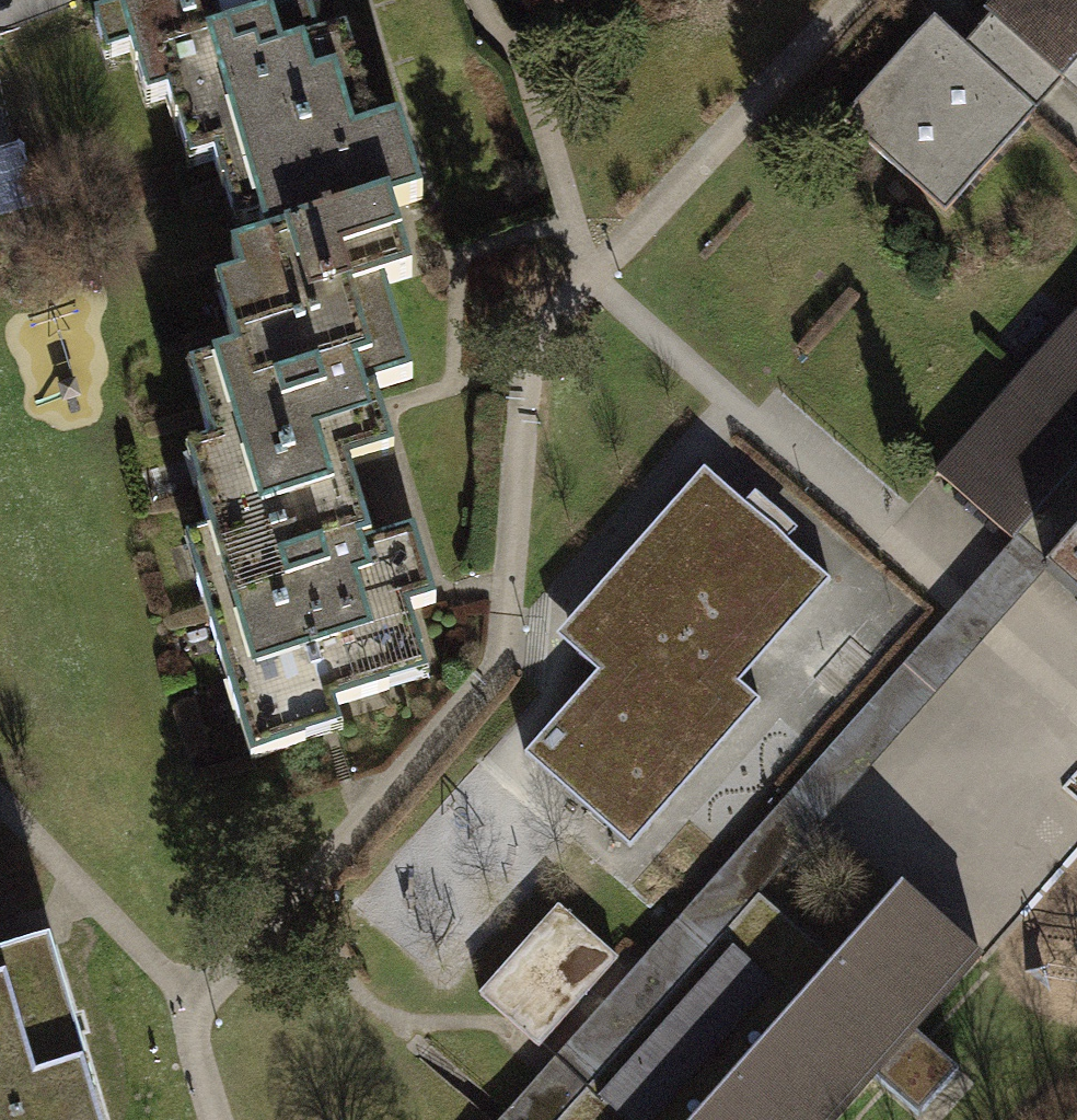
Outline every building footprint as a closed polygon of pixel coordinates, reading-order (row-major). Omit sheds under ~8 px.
[(247,177),(374,138),(345,41),(317,50),(307,18),(317,15),(313,0),(164,0),(120,13),(131,52),(137,68),(138,68),(157,62),(168,96),(176,123),(178,122),(202,115),(214,157),(222,183),(225,183),(247,177)] [(1005,27),(979,56),(936,18),(845,120),(948,211),(1039,109),(1026,98),(1051,69),(1063,79),(1066,76),(1076,86),(1076,0),(1001,0),(989,13),(1005,27)] [(108,58),(131,52),(120,13),(96,22),(108,58)] [(148,102),(168,96),(157,62),(138,68),(148,102)] [(191,164),(214,157),(202,115),(178,122),(191,164)] [(242,281),(255,323),(381,285),(409,276),(402,255),(388,210),(420,201),(398,130),(374,138),(247,177),(261,221),(268,243),(233,254),(242,281)] [(247,177),(225,183),(238,228),(261,221),(247,177)] [(218,288),(231,330),(255,323),(242,281),(218,288)] [(212,447),(225,490),(283,472),(293,505),(352,487),(346,469),(391,455),(383,426),(375,399),(364,403),(361,394),(410,379),(381,285),(255,323),(231,330),(229,331),(236,356),(214,362),(227,404),(204,411),(202,412),(212,447)] [(938,477),(1012,542),(1045,570),(1076,599),(1076,320),(938,477)] [(191,370),(204,411),(227,404),(214,362),(191,370)] [(189,454),(203,496),(225,490),(212,447),(189,454)] [(830,580),(704,468),(665,513),(685,531),(577,654),(597,671),(524,753),(630,847),(760,700),(739,682),(830,580)] [(368,542),(352,487),(293,505),(283,472),(225,490),(203,496),(200,497),(212,534),(223,571),(200,578),(198,579),(252,758),(302,743),(302,741),(295,718),(334,706),(387,690),(386,689),(379,665),(418,654),(419,653),(407,612),(433,604),(422,567),(413,537),(362,552),(359,545),(368,542)] [(685,531),(665,513),(556,636),(577,654),(685,531)] [(188,541),(200,578),(223,571),(212,534),(188,541)] [(1012,542),(500,1119),(561,1119),(760,897),(1045,570),(1012,542)] [(425,677),(418,654),(379,665),(386,689),(425,677)] [(295,718),(302,741),(341,730),(334,706),(295,718)] [(902,887),(835,963),(760,897),(561,1119),(834,1119),(873,1076),(919,1117),(958,1072),(913,1032),(980,956),(902,887)] [(617,959),(558,907),(480,994),(538,1046),(617,959)] [(33,1095),(31,1088),(87,1072),(49,946),(0,960),(0,1105),(33,1095)] [(87,1072),(31,1088),(33,1095),(0,1105),(0,1119),(98,1119),(90,1094),(80,1097),(75,1080),(89,1076),(87,1072)]
